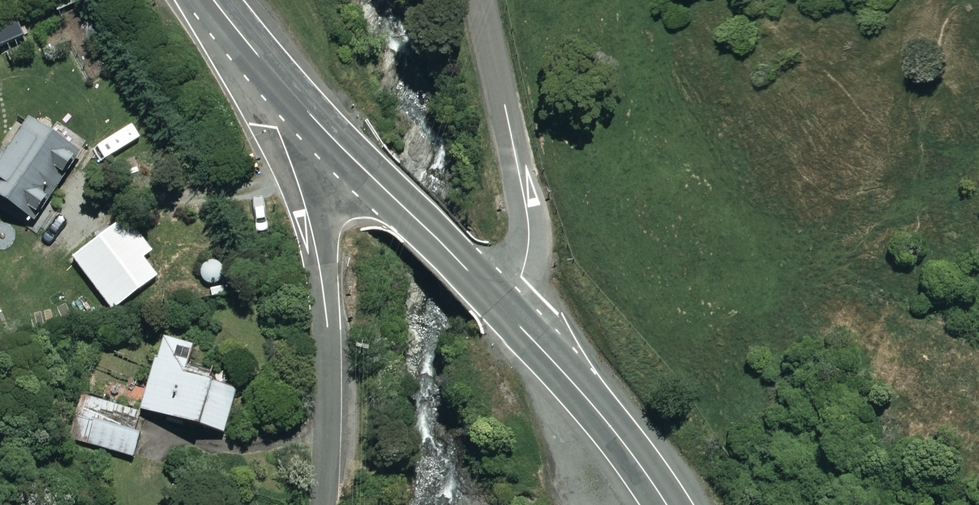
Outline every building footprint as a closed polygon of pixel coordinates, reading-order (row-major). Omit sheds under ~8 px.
[(13,11),(0,17),(0,50),(26,38),(13,11)] [(23,119),(0,151),(0,200),(31,222),(77,157),(23,119)] [(151,252),(125,219),(71,260),(110,312),(156,278),(141,259),(151,252)] [(192,347),(163,338),(140,411),(221,437),(236,392),(183,375),(192,347)] [(140,414),(96,401),(83,443),(132,458),(139,437),(133,435),(140,414)]
